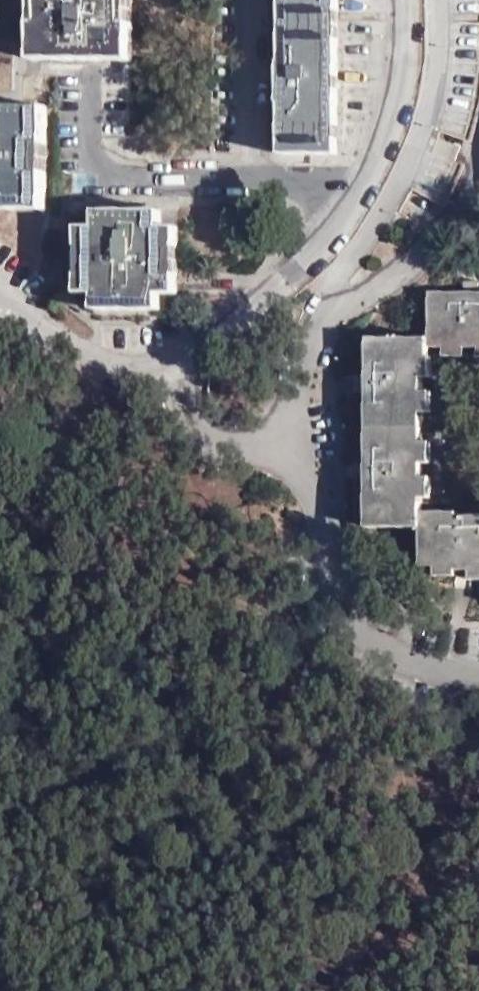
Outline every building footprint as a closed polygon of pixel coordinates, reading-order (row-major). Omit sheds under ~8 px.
[(39,53),(87,54),(135,54),(134,0),(39,0),(39,53)] [(283,65),(281,149),(338,150),(341,0),(284,0),(283,65)] [(0,100),(0,204),(46,205),(46,100),(2,100),(0,100)] [(127,205),(95,205),(94,223),(76,223),(76,289),(92,289),(93,306),(158,308),(159,291),(177,291),(176,226),(161,225),(160,205),(127,205)] [(450,514),(449,508),(416,508),(419,358),(429,357),(430,344),(478,346),(478,286),(472,286),(429,283),(429,333),(366,333),(365,385),(363,466),(362,524),(416,526),(416,566),(451,567),(451,575),(476,575),(478,575),(478,515),(450,514)]
